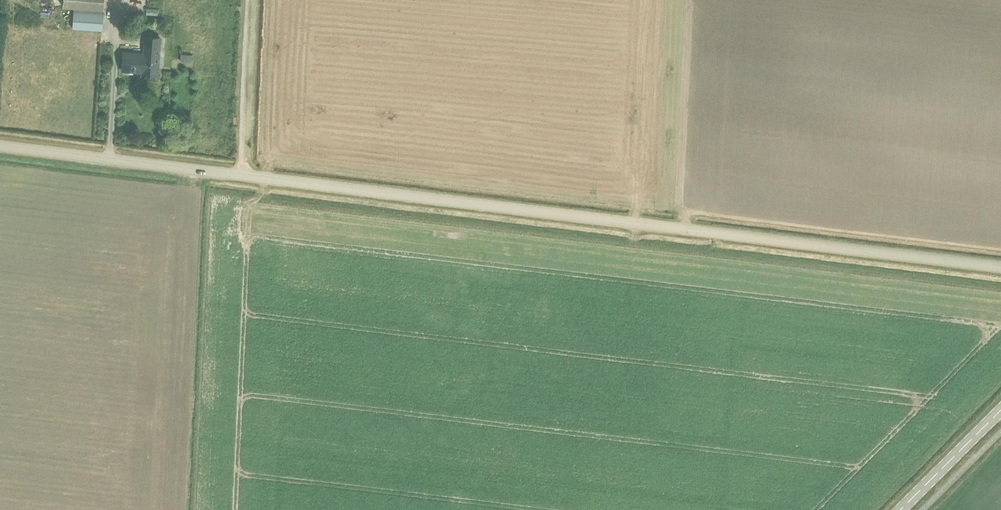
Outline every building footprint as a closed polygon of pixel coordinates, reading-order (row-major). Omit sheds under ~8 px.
[(63,6),(75,7),(74,12),(73,29),(101,31),(102,31),(104,0),(64,0),(63,6)] [(157,76),(160,38),(144,37),(143,54),(123,53),(122,71),(143,72),(143,75),(157,76)]
